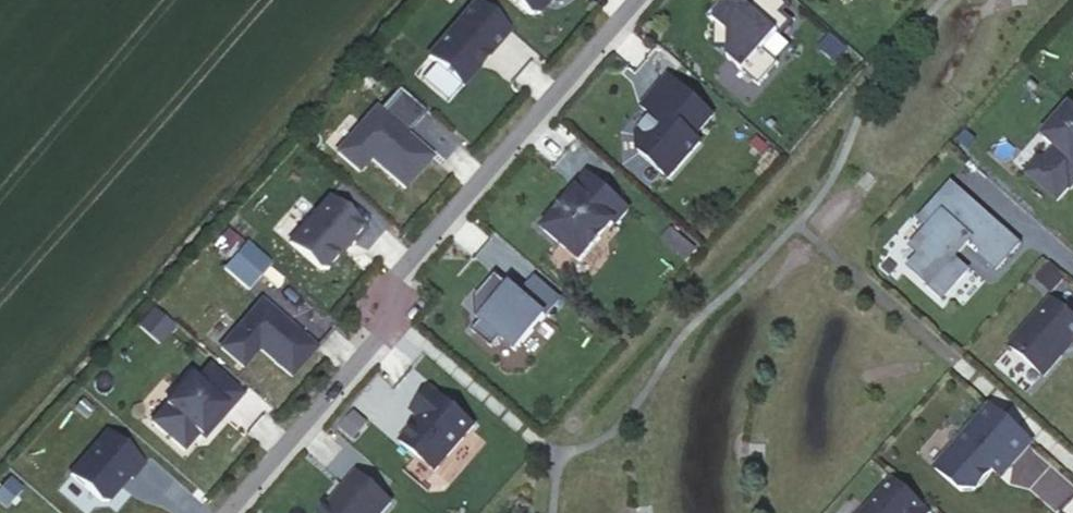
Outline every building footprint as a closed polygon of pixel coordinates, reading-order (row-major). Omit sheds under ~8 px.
[(531,13),(543,13),(553,0),(515,0),(531,13)] [(785,0),(756,0),(751,6),(747,13),(739,16),(738,9),(728,0),(724,0),(708,15),(715,23),(716,47),(729,47),(729,60),(762,84),(779,63),(765,49),(778,33),(783,36),(796,22),(787,13),(792,6),(785,0)] [(510,30),(476,1),(431,56),(465,86),(510,30)] [(716,115),(669,79),(646,110),(657,117),(643,135),(643,154),(672,178),(703,143),(697,138),(716,115)] [(434,157),(378,108),(337,152),(360,171),(373,161),(405,190),(434,157)] [(1043,139),(1057,150),(1044,164),(1040,161),(1027,175),(1060,202),(1071,189),(1072,190),(1072,108),(1043,139)] [(588,177),(542,227),(581,262),(630,211),(588,177)] [(971,243),(999,271),(1022,244),(954,183),(920,219),(932,230),(913,249),(921,258),(912,269),(944,302),(966,272),(958,260),(971,243)] [(368,232),(329,199),(294,241),(324,274),(368,232)] [(271,262),(244,239),(222,267),(247,288),(271,262)] [(558,301),(537,280),(524,297),(495,278),(478,297),(485,309),(481,319),(474,331),(493,346),(503,336),(517,353),(558,301)] [(1053,300),(1011,347),(1049,377),(1072,349),(1072,318),(1053,300)] [(320,348),(261,301),(223,346),(247,364),(262,348),(290,376),(320,348)] [(201,436),(238,392),(209,368),(199,380),(192,373),(150,420),(190,452),(201,436)] [(478,428),(428,387),(415,409),(424,416),(405,438),(437,471),(478,428)] [(1037,443),(992,406),(955,447),(937,470),(961,493),(981,490),(997,472),(1006,479),(1037,443)] [(144,467),(103,431),(74,471),(104,506),(144,467)] [(354,471),(324,512),(385,512),(393,505),(354,471)] [(895,478),(865,512),(933,512),(895,478)]
